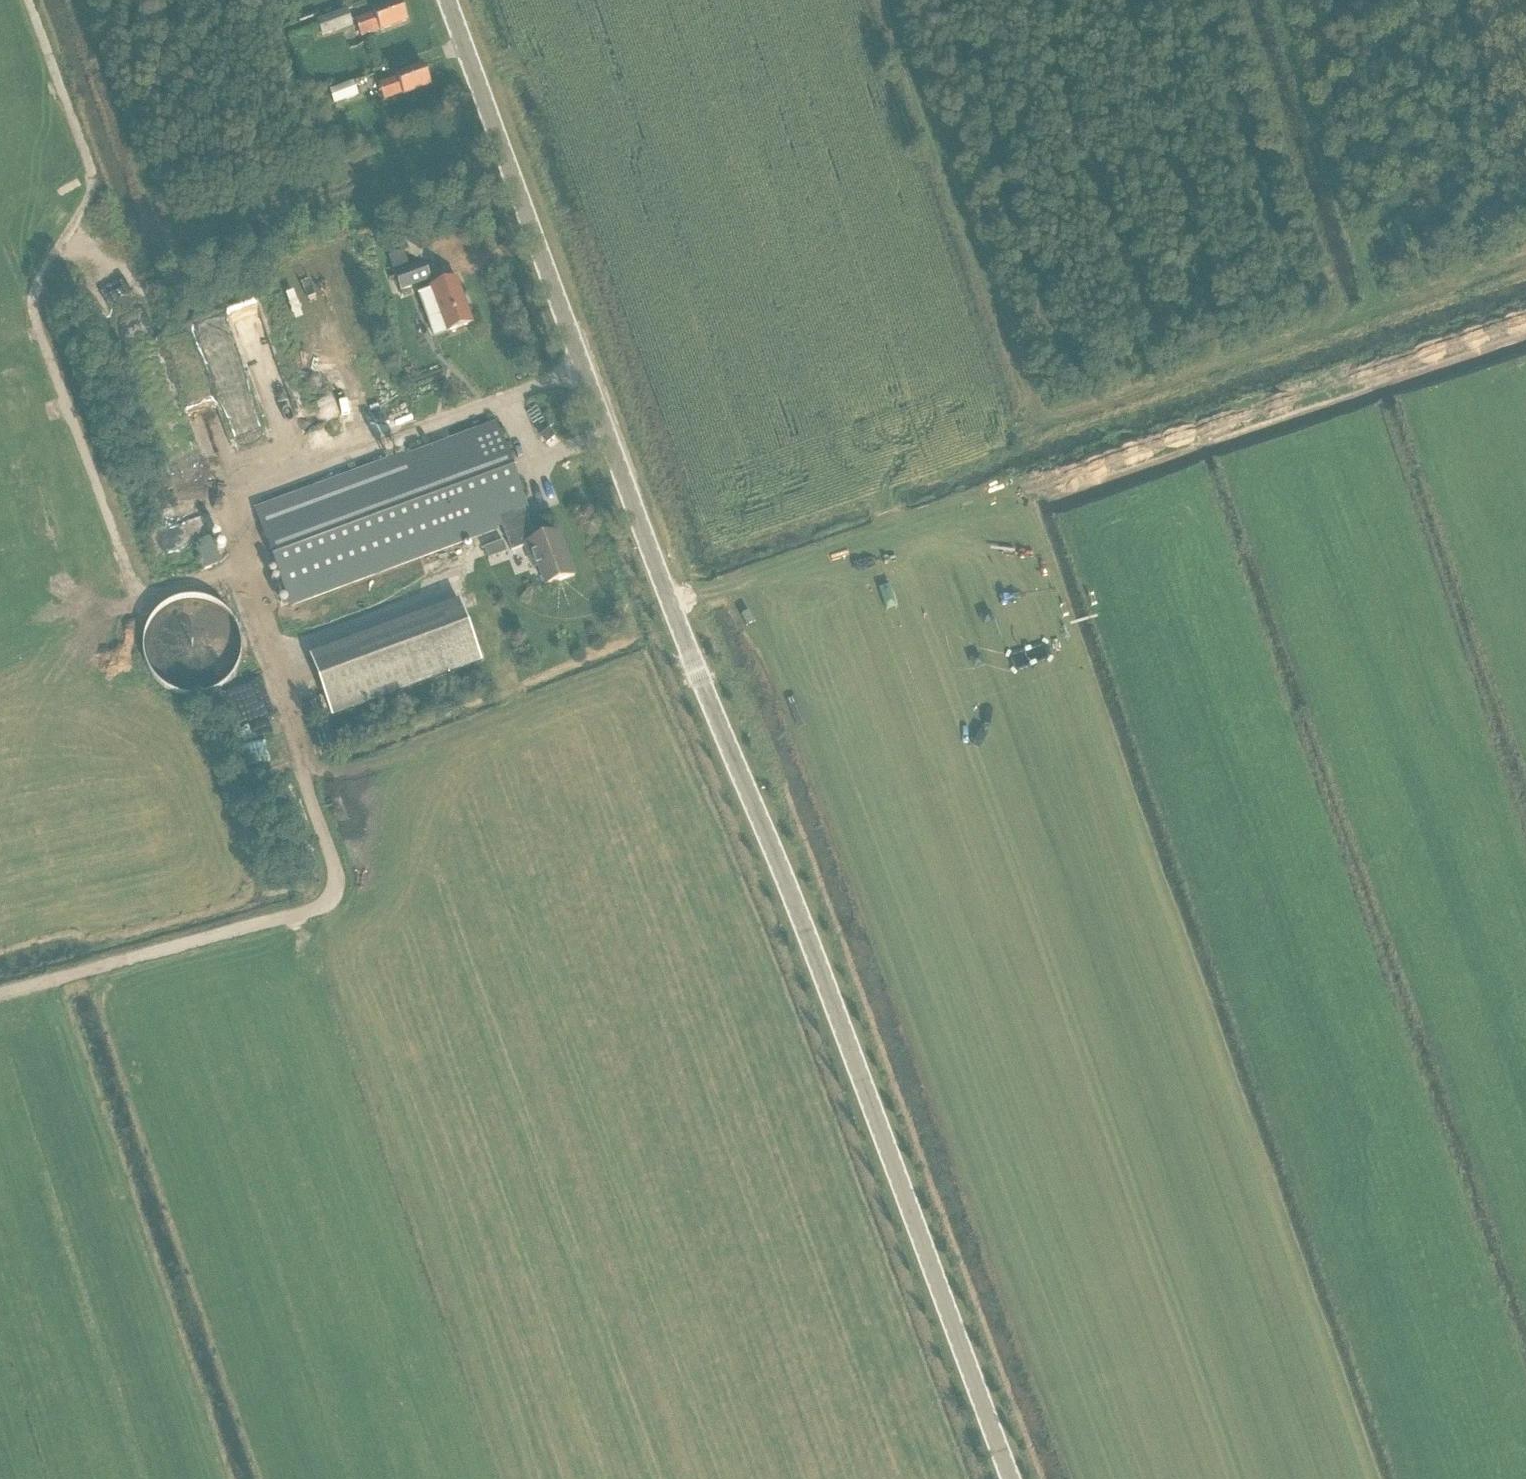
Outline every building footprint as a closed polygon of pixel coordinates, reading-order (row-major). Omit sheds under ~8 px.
[(380,31),(407,21),(401,3),(373,13),(374,14),(355,21),(361,37),(379,30),(380,31)] [(352,21),(347,10),(318,21),(322,33),(352,21)] [(311,61),(308,51),(300,53),(304,63),(311,61)] [(403,95),(430,85),(424,67),(397,77),(397,78),(378,85),(384,101),(403,94),(403,95)] [(334,106),(359,97),(353,82),(329,91),(334,106)] [(401,291),(431,280),(424,263),(395,273),(401,291)] [(446,333),(472,323),(456,279),(430,289),(446,333)] [(283,384),(260,302),(230,310),(253,392),(283,384)] [(161,334),(176,394),(210,385),(195,325),(161,334)] [(546,587),(574,576),(558,533),(536,541),(526,517),(530,515),(496,423),(256,512),(290,604),(502,526),(512,551),(526,546),(534,568),(538,566),(546,587)] [(541,438),(547,445),(554,439),(548,432),(541,438)] [(222,564),(215,543),(196,550),(203,571),(222,564)] [(332,717),(482,662),(461,605),(311,661),(332,717)]
